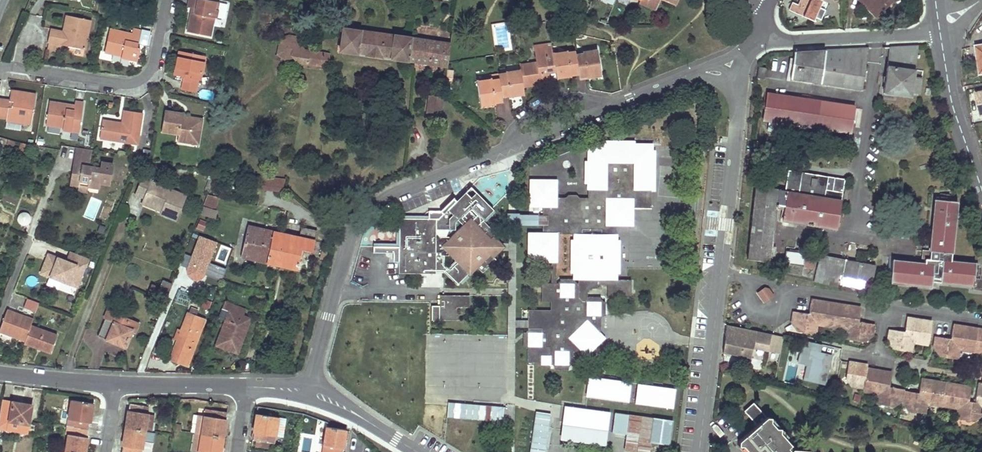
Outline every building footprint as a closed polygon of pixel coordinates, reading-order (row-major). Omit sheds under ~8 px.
[(206,0),(189,0),(187,7),(192,8),(196,9),(195,15),(190,14),(187,31),(210,36),(213,19),(216,19),(218,11),(215,10),(217,2),(206,0)] [(640,1),(639,4),(655,11),(660,0),(641,0),(640,1)] [(791,7),(789,11),(812,21),(822,0),(801,0),(798,6),(793,3),(791,7)] [(825,0),(822,0),(812,21),(816,22),(825,0)] [(874,17),(891,0),(857,0),(874,17)] [(895,0),(891,0),(874,17),(876,19),(895,0)] [(51,28),(48,41),(50,42),(61,44),(62,44),(85,49),(91,20),(66,15),(64,23),(63,31),(62,33),(59,33),(59,30),(51,28)] [(109,29),(105,51),(122,54),(121,57),(137,60),(140,47),(138,47),(134,46),(135,43),(139,44),(141,30),(132,28),(131,34),(109,29)] [(340,51),(394,59),(407,61),(410,38),(343,28),(340,51)] [(280,39),(279,47),(277,55),(292,57),(296,64),(320,67),(322,53),(303,50),(296,37),(289,36),(280,39)] [(410,38),(407,61),(447,66),(450,44),(410,38)] [(48,52),(60,54),(62,44),(61,44),(50,42),(48,52)] [(920,95),(921,86),(922,78),(913,77),(919,46),(890,47),(883,93),(911,97),(912,93),(920,95)] [(520,69),(520,72),(522,86),(540,84),(540,86),(541,90),(551,88),(549,73),(555,72),(553,55),(552,52),(551,47),(534,49),(536,61),(536,64),(519,67),(520,69)] [(826,89),(827,87),(827,85),(862,90),(868,49),(794,52),(790,79),(822,84),(822,88),(826,89)] [(574,50),(567,51),(567,53),(553,55),(555,72),(556,77),(571,75),(571,76),(578,75),(575,54),(574,50)] [(206,58),(178,52),(173,75),(184,77),(185,74),(190,75),(189,82),(183,81),(181,90),(195,93),(198,80),(201,81),(206,58)] [(578,78),(586,77),(586,76),(601,73),(598,52),(583,55),(582,53),(575,54),(578,75),(578,78)] [(327,68),(329,54),(322,53),(320,67),(327,68)] [(759,67),(758,72),(757,78),(764,80),(766,68),(759,67)] [(522,86),(520,72),(505,74),(505,72),(498,74),(499,78),(502,98),(509,97),(509,96),(523,93),(523,89),(522,86)] [(502,102),(502,98),(499,78),(491,79),(491,81),(476,83),(480,105),(495,102),(495,104),(502,102)] [(11,91),(10,101),(0,99),(0,117),(7,118),(7,120),(22,122),(32,124),(37,95),(11,91)] [(855,106),(811,100),(767,93),(763,120),(851,134),(855,106)] [(429,96),(427,106),(426,117),(440,119),(443,98),(429,96)] [(49,100),(46,125),(62,127),(62,129),(71,130),(71,127),(80,128),(84,102),(74,101),(73,104),(73,110),(65,109),(66,103),(49,100)] [(102,121),(100,138),(137,144),(142,113),(124,110),(122,124),(121,127),(117,126),(118,123),(102,121)] [(164,110),(161,131),(178,133),(177,140),(188,142),(188,138),(194,139),(200,135),(201,127),(194,126),(195,117),(188,116),(185,119),(181,118),(181,115),(182,113),(164,110)] [(194,126),(201,127),(202,118),(195,117),(194,126)] [(22,122),(7,120),(5,128),(21,130),(22,122)] [(161,134),(160,142),(175,143),(176,135),(161,134)] [(188,138),(188,142),(199,143),(200,135),(194,139),(188,138)] [(549,365),(554,365),(554,370),(568,370),(568,366),(572,365),(573,352),(582,352),(584,355),(586,353),(586,339),(600,339),(603,336),(600,333),(600,316),(605,316),(605,303),(600,302),(600,298),(586,298),(586,295),(587,293),(587,291),(588,289),(591,289),(598,289),(598,285),(608,285),(608,298),(631,299),(631,281),(616,281),(617,275),(617,263),(618,267),(619,262),(619,256),(617,254),(617,242),(617,227),(606,227),(606,198),(634,198),(634,208),(653,208),(653,190),(655,188),(655,183),(652,181),(653,152),(653,144),(635,144),(633,144),(632,142),(628,142),(626,144),(596,144),(588,144),(588,162),(588,163),(585,164),(585,168),(588,169),(587,183),(587,198),(579,197),(576,195),(568,195),(565,197),(558,197),(558,180),(530,180),(530,207),(542,207),(542,215),(538,215),(538,226),(542,226),(542,232),(542,237),(534,239),(530,250),(535,259),(547,261),(547,260),(551,260),(551,257),(556,257),(556,263),(557,263),(557,233),(560,233),(560,234),(573,234),(573,240),(574,255),(571,257),(571,262),(573,263),(573,274),(573,279),(559,279),(559,283),(556,283),(551,283),(541,283),(541,302),(550,302),(550,310),(533,310),(532,328),(528,328),(527,333),(523,333),(523,346),(527,346),(527,365),(541,365),(541,356),(549,356),(549,365)] [(22,161),(29,144),(20,143),(14,158),(22,161)] [(89,150),(76,147),(75,156),(90,158),(92,150),(89,150)] [(90,158),(75,156),(73,165),(76,165),(75,173),(72,172),(70,184),(79,186),(80,181),(88,182),(87,187),(98,189),(99,184),(109,185),(112,164),(102,162),(101,169),(89,167),(90,158)] [(842,193),(845,180),(788,171),(785,192),(776,191),(776,189),(762,187),(762,180),(755,179),(754,187),(756,187),(748,260),(769,262),(775,209),(784,211),(782,225),(795,227),(795,223),(836,230),(841,198),(842,198),(842,193)] [(217,172),(216,175),(215,178),(222,181),(225,173),(217,172)] [(158,206),(159,205),(162,206),(160,212),(159,214),(177,221),(186,197),(150,182),(152,178),(142,175),(135,194),(143,198),(142,200),(158,206)] [(287,193),(285,192),(283,190),(286,179),(262,177),(260,190),(287,193)] [(88,182),(80,181),(79,186),(78,190),(86,192),(87,187),(88,182)] [(470,198),(465,193),(461,197),(471,207),(480,197),(476,193),(470,198)] [(206,208),(214,210),(218,197),(208,195),(203,207),(206,208)] [(398,262),(398,274),(435,274),(435,272),(444,272),(457,286),(476,267),(482,273),(496,260),(494,259),(501,251),(502,244),(494,237),(496,234),(483,221),(494,211),(480,197),(471,207),(461,197),(456,201),(448,210),(449,211),(447,213),(445,212),(443,214),(440,211),(428,211),(428,219),(399,218),(399,247),(372,247),(372,253),(393,254),(393,262),(398,262)] [(453,198),(440,211),(443,214),(445,212),(448,210),(456,201),(453,198)] [(606,227),(617,227),(634,227),(634,208),(634,198),(606,198),(606,227)] [(884,275),(890,276),(889,283),(931,288),(931,284),(936,284),(940,283),(972,286),(972,290),(981,292),(981,279),(974,278),(975,264),(951,261),(957,202),(934,199),(928,259),(924,259),(923,264),(886,260),(884,275)] [(158,206),(142,200),(141,204),(160,212),(162,206),(159,205),(158,206)] [(215,219),(217,211),(214,210),(206,208),(204,216),(215,219)] [(20,226),(31,223),(28,212),(17,215),(20,226)] [(515,339),(515,328),(528,328),(527,320),(515,320),(516,227),(519,227),(520,226),(538,226),(538,215),(520,215),(520,213),(507,214),(507,227),(509,227),(508,244),(502,244),(501,251),(508,251),(507,339),(515,339)] [(206,223),(199,221),(197,228),(204,230),(206,223)] [(257,261),(264,229),(248,226),(241,258),(257,261)] [(299,237),(283,234),(280,250),(283,250),(280,266),(297,270),(301,250),(312,252),(315,241),(317,231),(301,227),(299,237)] [(269,230),(264,229),(257,261),(280,266),(283,250),(280,250),(283,234),(269,230)] [(528,263),(551,263),(551,260),(547,260),(547,261),(535,259),(530,250),(534,239),(542,237),(542,232),(529,233),(528,240),(528,257),(528,263)] [(198,235),(184,275),(203,282),(217,242),(198,235)] [(879,249),(848,243),(845,260),(876,265),(879,249)] [(784,262),(793,263),(803,265),(805,254),(786,251),(784,262)] [(66,259),(45,253),(38,276),(79,289),(89,258),(69,252),(66,259)] [(839,287),(839,286),(840,285),(871,290),(876,265),(845,260),(819,255),(813,282),(839,287)] [(206,276),(223,280),(226,268),(209,264),(206,276)] [(16,286),(24,289),(31,292),(36,280),(21,274),(16,286)] [(172,285),(163,281),(160,289),(169,292),(171,286),(172,285)] [(149,294),(166,300),(169,292),(160,289),(152,286),(149,294)] [(162,309),(170,312),(174,302),(175,302),(180,290),(171,286),(169,292),(166,300),(162,309)] [(765,302),(774,295),(769,289),(763,289),(758,293),(765,302)] [(470,296),(439,296),(439,306),(431,306),(431,319),(456,320),(457,308),(470,308),(470,296)] [(246,308),(235,304),(225,300),(222,308),(229,311),(225,322),(216,346),(237,354),(249,323),(242,320),(243,316),(246,308)] [(811,323),(817,324),(832,327),(835,308),(826,307),(827,303),(811,300),(809,311),(814,312),(813,315),(811,323)] [(187,314),(184,322),(181,330),(177,341),(170,360),(178,363),(180,358),(187,361),(186,366),(187,366),(202,328),(196,326),(198,318),(196,317),(199,309),(195,307),(195,308),(191,306),(188,314),(187,314)] [(844,310),(835,308),(832,327),(848,329),(853,330),(854,321),(855,318),(859,319),(861,308),(845,306),(844,310)] [(229,311),(222,308),(218,319),(225,322),(229,311)] [(30,326),(32,320),(7,311),(0,328),(0,331),(24,341),(30,326)] [(125,347),(128,339),(132,331),(135,332),(138,324),(108,311),(98,336),(125,347)] [(815,335),(817,324),(811,323),(813,315),(808,314),(794,312),(792,324),(796,324),(796,326),(800,332),(804,333),(815,335)] [(909,329),(909,332),(907,341),(913,342),(928,345),(931,326),(923,324),(923,321),(907,318),(905,329),(909,329)] [(853,330),(848,329),(846,340),(861,342),(867,337),(868,335),(871,336),(873,325),(859,322),(854,321),(853,330)] [(756,351),(756,349),(757,347),(757,345),(754,344),(756,331),(726,325),(723,353),(751,359),(753,350),(756,351)] [(38,349),(38,348),(39,347),(51,352),(57,336),(30,326),(24,341),(23,343),(38,349)] [(954,348),(958,349),(975,352),(977,333),(968,332),(968,328),(953,326),(951,336),(955,337),(955,339),(954,348)] [(905,332),(890,329),(888,341),(892,342),(892,345),(896,349),(911,352),(913,342),(907,341),(909,332),(905,332)] [(779,351),(782,337),(756,331),(754,344),(757,345),(757,347),(779,351)] [(956,359),(958,349),(954,348),(955,339),(951,339),(936,337),(934,349),(938,349),(938,351),(942,357),(956,359)] [(819,353),(821,345),(819,344),(803,341),(798,364),(806,365),(803,380),(825,385),(830,361),(828,361),(829,355),(819,353)] [(155,370),(155,365),(156,361),(143,360),(142,368),(155,370)] [(863,389),(866,372),(858,370),(859,367),(859,364),(857,364),(848,362),(846,376),(850,382),(852,383),(851,387),(863,389)] [(874,374),(866,372),(863,389),(863,392),(879,395),(884,396),(885,386),(886,383),(890,384),(892,373),(875,370),(874,374)] [(627,401),(630,383),(589,378),(587,396),(627,401)] [(923,391),(922,394),(921,403),(926,404),(942,406),(945,387),(936,386),(937,382),(920,379),(920,380),(919,390),(923,391)] [(672,408),(675,389),(637,384),(635,403),(672,408)] [(955,389),(945,387),(942,406),(958,409),(963,410),(965,401),(965,398),(969,398),(971,387),(955,385),(955,389)] [(902,401),(904,391),(904,390),(889,387),(885,386),(884,396),(879,395),(877,404),(891,407),(898,402),(898,401),(902,401)] [(913,392),(904,391),(902,401),(902,402),(906,403),(906,405),(910,412),(925,414),(926,404),(921,403),(922,394),(918,393),(913,392)] [(9,429),(20,431),(22,423),(28,424),(32,405),(2,400),(0,411),(0,428),(9,429)] [(71,401),(67,428),(88,431),(91,411),(92,404),(71,401)] [(965,401),(963,410),(958,409),(956,419),(971,422),(977,417),(978,415),(981,416),(981,415),(981,403),(975,402),(971,402),(969,401),(965,401)] [(149,406),(130,403),(128,414),(125,429),(145,432),(145,430),(148,414),(149,406)] [(503,422),(504,408),(449,403),(448,418),(503,422)] [(773,450),(785,439),(769,422),(770,418),(765,418),(752,403),(743,411),(749,417),(756,426),(738,441),(738,445),(743,446),(748,451),(775,451),(773,450)] [(609,413),(564,407),(561,426),(607,432),(609,413)] [(201,435),(223,439),(225,426),(227,413),(206,409),(204,416),(201,435)] [(275,436),(278,417),(257,413),(255,424),(257,425),(256,432),(254,432),(252,440),(274,443),(275,436)] [(530,451),(545,451),(551,415),(536,413),(530,451)] [(152,431),(155,416),(148,414),(145,430),(152,431)] [(204,416),(198,414),(194,434),(201,435),(204,416)] [(625,434),(627,416),(614,414),(612,433),(625,434)] [(627,416),(625,434),(623,451),(628,451),(648,451),(650,441),(654,419),(627,416)] [(275,436),(283,438),(286,418),(278,417),(275,436)] [(672,422),(654,419),(650,441),(669,444),(672,422)] [(28,424),(22,423),(20,431),(26,433),(28,424)] [(44,436),(46,425),(39,424),(38,430),(40,430),(39,435),(44,436)] [(607,432),(561,426),(559,440),(605,446),(607,432)] [(342,451),(343,447),(340,446),(341,440),(344,440),(346,430),(326,427),(322,451),(342,451)] [(86,445),(88,431),(67,428),(66,434),(68,435),(66,451),(85,451),(86,445)] [(125,429),(123,441),(121,451),(141,451),(142,448),(145,433),(145,432),(125,429)] [(148,449),(150,434),(145,433),(142,448),(148,449)] [(194,434),(191,451),(192,451),(198,451),(201,435),(194,434)] [(223,439),(201,435),(198,451),(221,451),(223,439)] [(790,445),(785,439),(773,450),(775,451),(808,451),(808,450),(791,450),(789,451),(787,448),(790,445)]
